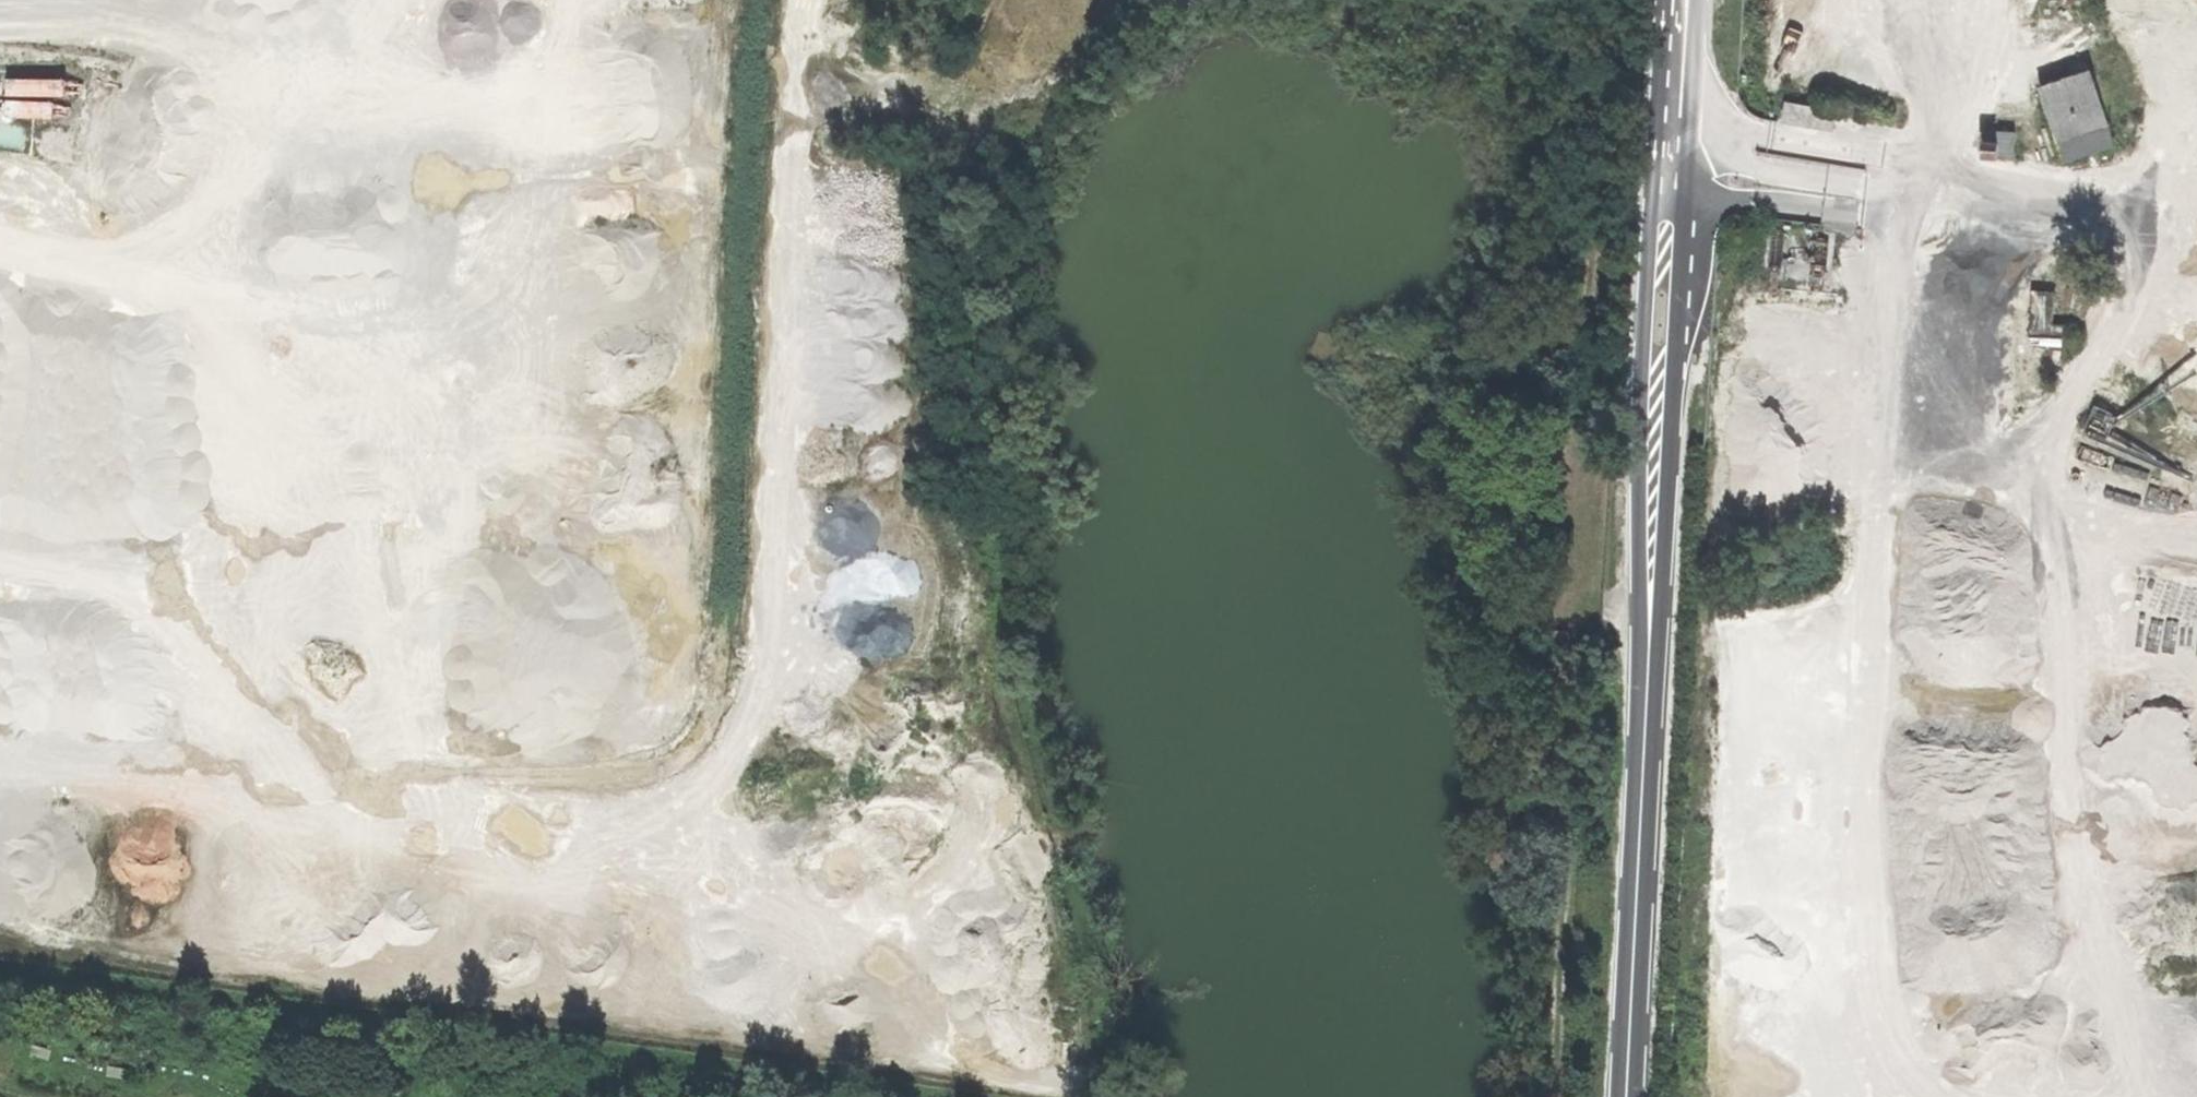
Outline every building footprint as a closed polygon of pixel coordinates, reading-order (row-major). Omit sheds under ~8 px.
[(2059,164),(2115,148),(2097,76),(2039,92),(2059,164)] [(1970,152),(2000,156),(2003,129),(1989,127),(1988,130),(1973,128),(1970,152)] [(1915,355),(1940,357),(1947,270),(1902,266),(1896,334),(1917,336),(1915,355)] [(1940,357),(1966,359),(1974,272),(1947,270),(1940,357)] [(1993,274),(1974,272),(1966,359),(1985,361),(1987,339),(2015,342),(2019,293),(1991,290),(1993,274)] [(2019,290),(2019,293),(2015,342),(2035,343),(2035,347),(2050,348),(2052,325),(2038,324),(2040,292),(2019,290)]
